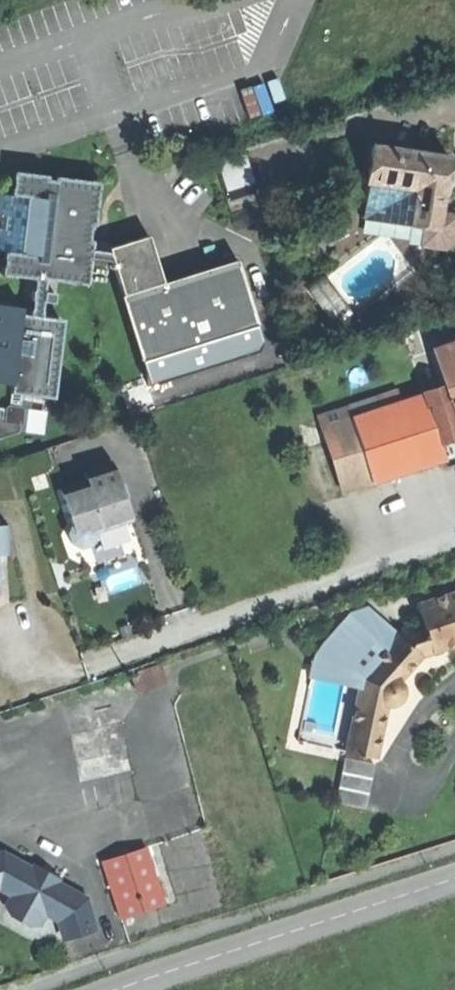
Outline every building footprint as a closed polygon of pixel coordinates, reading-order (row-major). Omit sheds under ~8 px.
[(445,152),(366,145),(363,180),(413,184),(410,220),(421,221),(439,223),(441,207),(443,184),(445,152)] [(219,158),(229,189),(256,180),(246,149),(219,158)] [(13,168),(11,192),(0,191),(0,211),(9,212),(7,228),(0,228),(0,248),(5,249),(3,270),(86,279),(96,182),(65,179),(33,176),(33,170),(13,168)] [(360,216),(410,220),(413,184),(363,180),(360,216)] [(441,207),(439,223),(421,221),(420,241),(443,243),(453,236),(454,213),(454,208),(441,207)] [(108,246),(124,295),(164,282),(148,233),(108,246)] [(124,295),(119,296),(139,360),(257,322),(237,259),(164,282),(124,295)] [(32,293),(30,314),(45,316),(47,294),(32,293)] [(0,304),(0,380),(15,381),(14,391),(55,394),(61,317),(45,316),(30,314),(19,314),(20,305),(0,304)] [(445,382),(454,412),(454,336),(433,344),(445,382)] [(424,389),(441,440),(454,435),(454,412),(445,382),(424,389)] [(323,422),(345,489),(446,455),(441,440),(424,389),(379,404),(323,422)] [(319,409),(323,422),(379,404),(375,391),(319,409)] [(21,430),(21,406),(0,405),(0,437),(21,430)] [(86,479),(56,488),(68,526),(62,528),(68,548),(94,540),(93,535),(113,529),(109,517),(126,512),(111,463),(84,472),(86,479)] [(130,523),(126,512),(109,517),(113,529),(122,526),(130,523)] [(0,524),(0,551),(9,551),(9,524),(0,524)] [(401,635),(362,678),(348,749),(377,755),(389,703),(400,699),(405,691),(406,683),(403,673),(431,650),(454,642),(454,592),(418,602),(423,623),(408,627),(401,635)] [(312,665),(362,678),(401,635),(364,602),(312,665)] [(375,761),(345,754),(336,798),(365,805),(375,761)] [(105,856),(124,915),(166,902),(147,842),(105,856)] [(0,850),(0,888),(8,886),(14,907),(40,918),(61,913),(67,934),(98,926),(90,897),(1,850),(0,850)]
